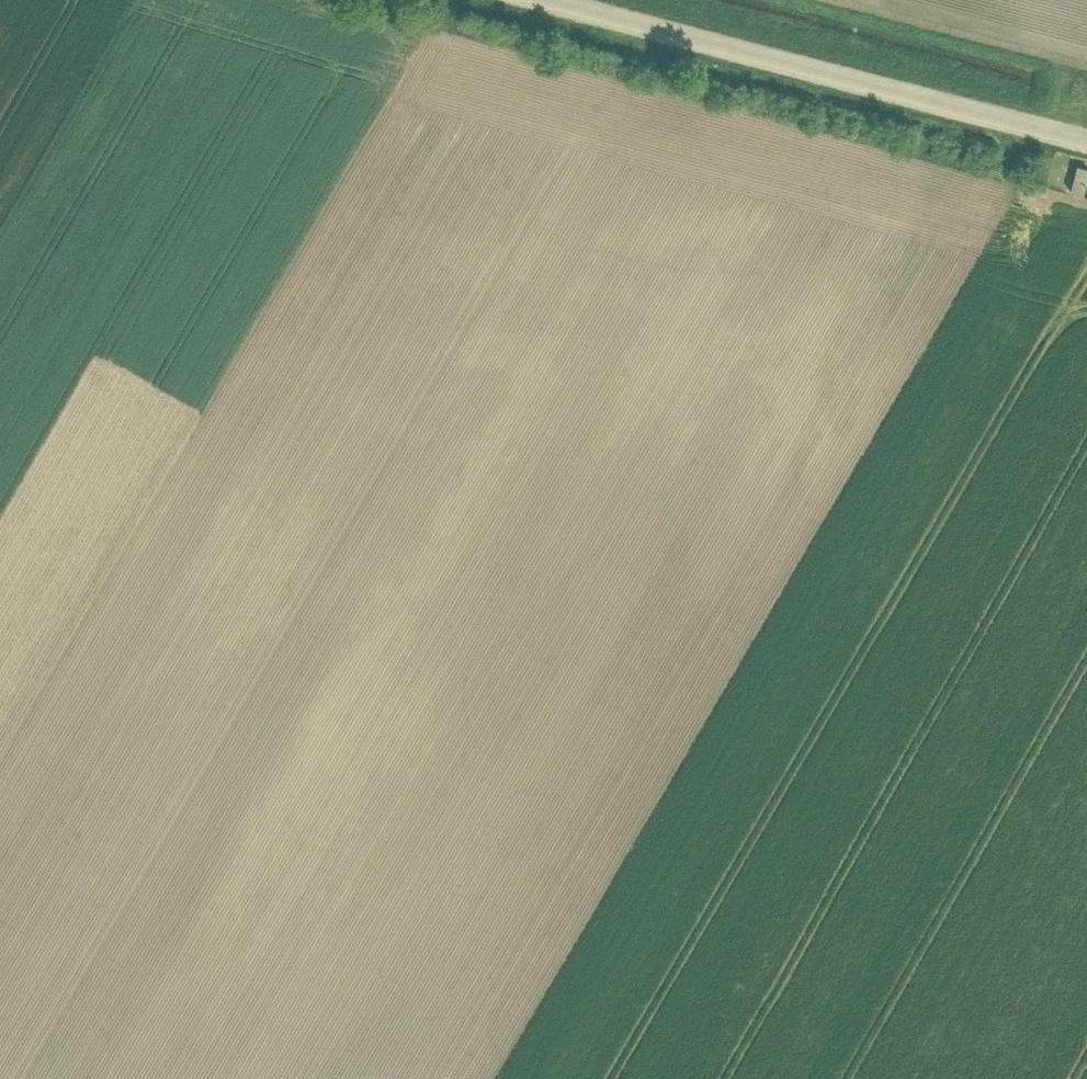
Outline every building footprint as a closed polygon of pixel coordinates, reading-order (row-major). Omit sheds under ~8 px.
[(1086,190),(1086,162),(1080,160),(1073,187),(1086,191),(1086,190)]
